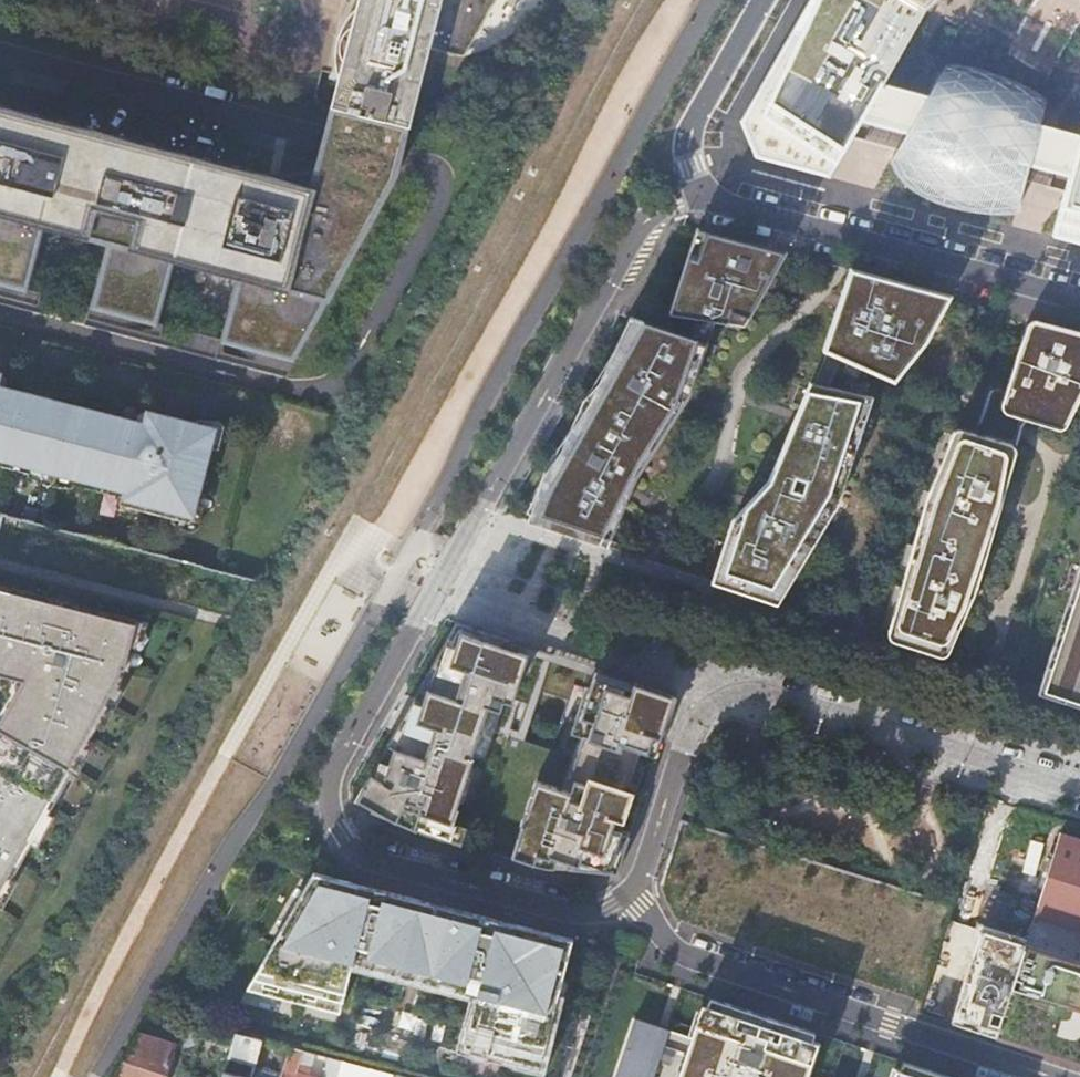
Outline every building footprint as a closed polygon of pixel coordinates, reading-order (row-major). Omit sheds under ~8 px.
[(359,8),(357,15),(363,16),(360,30),(369,46),(367,51),(351,61),(348,75),(343,74),(341,79),(334,109),(407,128),(427,49),(464,58),(497,0),(361,0),(359,8)] [(743,123),(757,158),(1079,248),(1079,0),(812,0),(743,123)] [(339,79),(341,79),(343,74),(348,75),(351,61),(367,51),(369,46),(360,30),(363,16),(357,15),(359,8),(357,7),(350,16),(344,28),(339,40),(337,53),(337,66),(339,79)] [(312,186),(0,106),(0,304),(42,315),(46,297),(27,292),(44,227),(107,243),(91,308),(86,327),(285,379),(294,362),(393,177),(396,167),(399,157),(402,145),(406,131),(407,128),(334,109),(325,141),(323,147),(312,186)] [(749,317),(786,253),(698,229),(670,314),(720,321),(725,314),(749,317)] [(926,341),(950,297),(852,270),(825,350),(895,381),(926,341)] [(1001,315),(981,310),(978,322),(998,327),(1001,315)] [(744,325),(749,317),(725,314),(720,321),(744,325)] [(1038,321),(1033,321),(1028,325),(1003,399),(1003,407),(1008,412),(1054,426),(1064,424),(1079,390),(1079,332),(1038,321)] [(644,322),(531,521),(607,546),(636,477),(690,393),(707,343),(644,322)] [(714,582),(777,603),(836,504),(871,398),(811,384),(770,482),(734,521),(714,582)] [(128,491),(124,506),(172,518),(189,523),(194,505),(209,447),(213,430),(196,425),(160,416),(156,428),(135,423),(5,389),(0,388),(0,458),(128,491)] [(136,417),(135,423),(156,428),(160,416),(145,412),(144,412),(142,412),(140,413),(138,414),(136,417)] [(197,420),(196,425),(213,430),(209,447),(218,449),(223,429),(224,427),(223,425),(222,424),(221,423),(220,421),(218,421),(197,420)] [(1011,447),(973,435),(962,434),(954,442),(929,502),(889,634),(893,641),(937,656),(945,656),(949,651),(973,597),(1018,453),(1011,447)] [(30,473),(30,476),(36,479),(41,482),(51,485),(58,486),(63,487),(68,488),(73,488),(74,488),(75,485),(114,495),(116,499),(118,502),(121,504),(124,506),(128,491),(0,458),(0,465),(30,473)] [(203,508),(194,505),(189,523),(172,518),(171,524),(189,533),(191,533),(193,533),(194,533),(195,532),(197,531),(197,530),(198,528),(203,508)] [(1043,691),(1079,703),(1079,580),(1043,691)] [(3,677),(13,699),(0,723),(0,893),(8,878),(28,843),(45,813),(70,768),(87,738),(95,725),(117,686),(120,680),(123,670),(125,670),(129,656),(137,625),(100,615),(69,607),(50,602),(32,598),(13,593),(0,589),(0,676),(3,677)] [(13,593),(32,598),(33,594),(14,589),(13,593)] [(50,602),(69,607),(70,603),(51,598),(50,602)] [(137,625),(129,656),(140,658),(149,623),(101,611),(100,615),(137,625)] [(508,639),(455,622),(352,803),(423,834),(460,845),(467,828),(451,823),(473,756),(470,756),(482,720),(495,724),(502,700),(511,703),(527,653),(505,646),(508,639)] [(676,695),(634,681),(632,688),(594,676),(590,688),(586,687),(571,735),(583,739),(570,779),(574,780),(570,792),(535,781),(520,826),(522,826),(511,857),(520,860),(520,861),(545,868),(617,875),(631,833),(620,829),(630,797),(625,795),(640,751),(647,753),(653,737),(662,740),(676,695)] [(117,686),(95,725),(104,730),(126,691),(117,686)] [(620,829),(631,833),(645,790),(643,790),(658,745),(660,746),(662,740),(653,737),(647,753),(640,751),(625,795),(630,797),(620,829)] [(87,738),(70,768),(80,773),(96,744),(87,738)] [(45,813),(28,843),(38,848),(55,818),(45,813)] [(1034,918),(1079,933),(1079,839),(1061,833),(1034,918)] [(347,882),(312,873),(248,988),(339,1012),(352,961),(476,992),(463,1046),(540,1067),(571,939),(529,928),(433,904),(347,882)] [(0,893),(0,908),(3,910),(18,884),(8,878),(0,893)] [(1025,945),(1034,918),(995,906),(957,1025),(1006,1041),(1079,1064),(1079,962),(1025,945)] [(819,1045),(814,1043),(817,1032),(765,1015),(713,998),(710,1007),(706,1006),(695,1039),(664,1028),(639,1020),(620,1076),(809,1076),(819,1045)] [(204,1022),(187,1018),(179,1049),(195,1054),(198,1043),(204,1022)] [(235,1031),(204,1022),(198,1043),(229,1052),(235,1031)] [(113,1076),(165,1076),(175,1043),(163,1040),(164,1033),(156,1030),(154,1037),(139,1033),(113,1076)] [(262,1038),(235,1031),(229,1052),(228,1054),(255,1062),(262,1038)] [(289,1045),(283,1044),(280,1053),(286,1054),(289,1045)] [(286,1054),(280,1076),(313,1076),(307,1075),(309,1069),(297,1065),(302,1049),(289,1045),(286,1054)] [(314,1052),(302,1049),(297,1065),(309,1069),(314,1052)] [(342,1060),(328,1056),(322,1076),(337,1076),(342,1060)] [(342,1060),(337,1076),(393,1076),(394,1074),(342,1060)] [(905,1062),(901,1072),(896,1070),(894,1076),(952,1076),(905,1062)]
